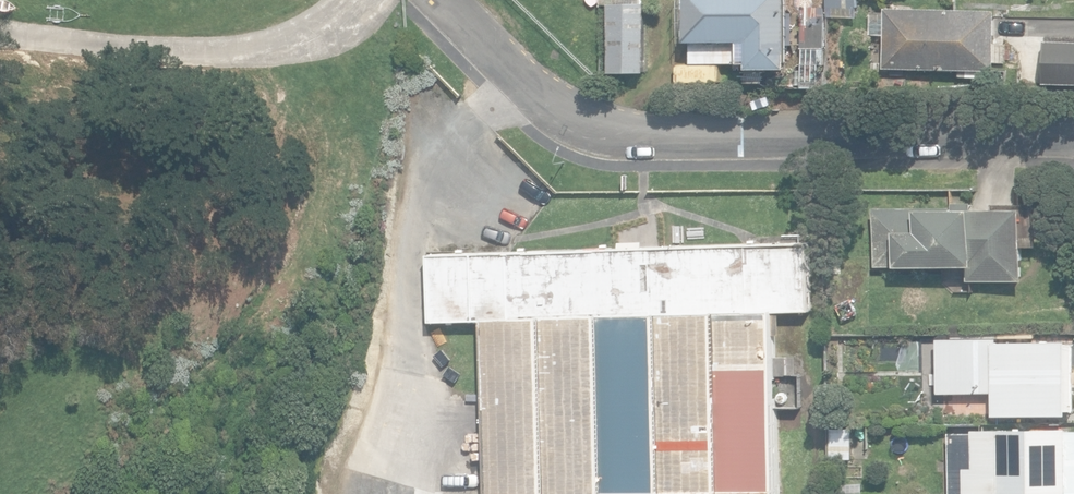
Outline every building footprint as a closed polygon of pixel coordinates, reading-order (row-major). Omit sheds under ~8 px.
[(608,72),(646,72),(646,3),(644,3),(644,0),(602,0),(602,5),(608,5),(608,72)] [(789,67),(790,0),(687,0),(687,41),(692,41),(691,62),(750,62),(750,67),(789,67)] [(858,0),(828,0),(828,7),(833,7),(833,16),(854,17),(854,8),(858,8),(858,0)] [(886,7),(885,69),(999,70),(999,9),(886,7)] [(826,47),(826,23),(817,23),(817,15),(801,15),(801,32),(809,32),(808,47),(826,47)] [(807,73),(807,89),(832,88),(831,72),(807,73)] [(977,201),(875,206),(878,268),(967,263),(968,283),(1028,280),(1024,206),(977,208),(977,201)] [(489,493),(785,493),(784,484),(780,332),(784,332),(784,309),(815,308),(812,239),(646,244),(646,238),(622,239),(622,244),(431,251),(433,320),(485,318),(489,493)] [(1069,415),(1069,411),(1073,411),(1073,342),(997,342),(997,339),(939,339),(938,392),(994,392),(994,415),(1069,415)] [(839,425),(841,461),(855,461),(856,468),(869,466),(871,423),(839,425)] [(965,493),(1070,493),(1073,492),(1073,429),(1069,429),(1069,426),(974,428),(975,465),(965,465),(965,493)]
